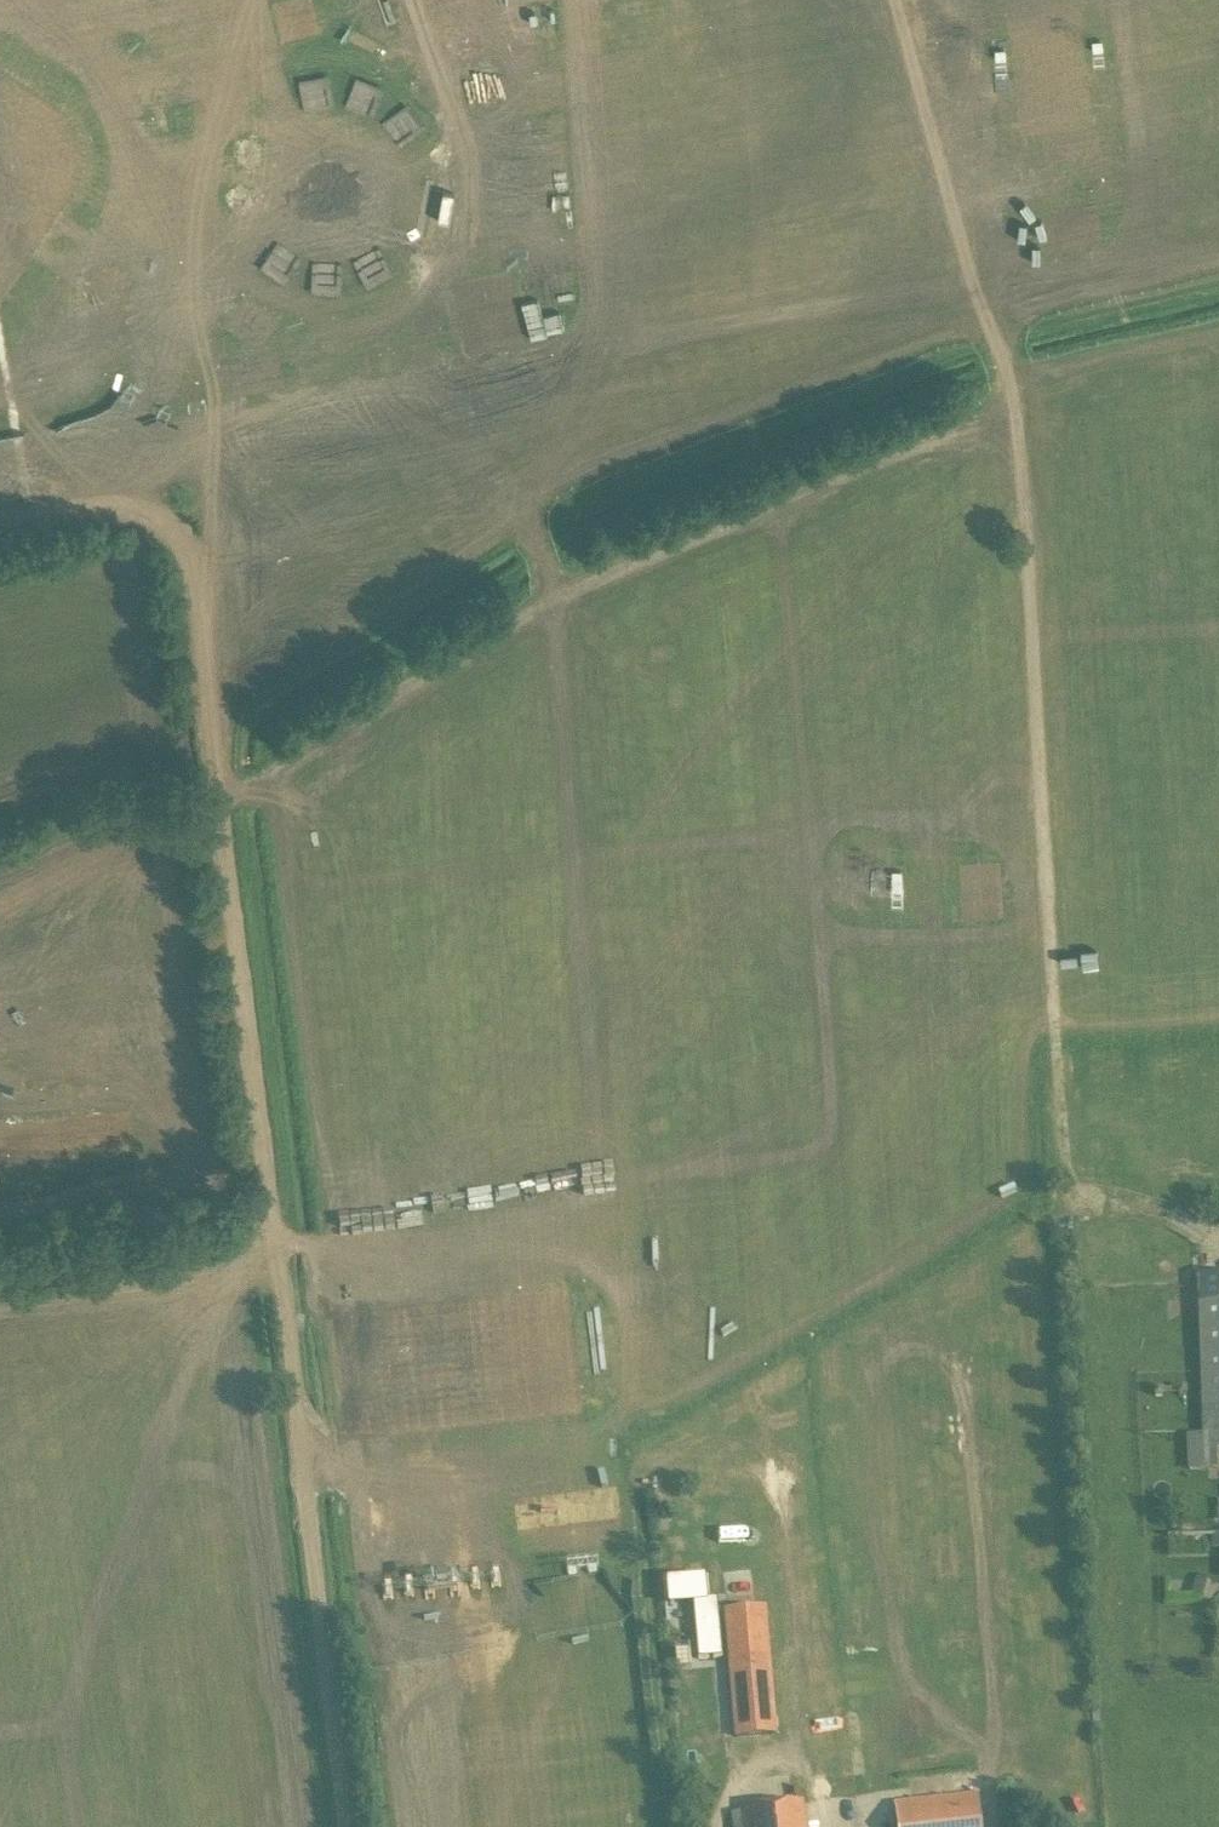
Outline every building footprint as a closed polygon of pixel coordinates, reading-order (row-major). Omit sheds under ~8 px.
[(1197,1304),(1201,1452),(1218,1451),(1218,1275),(1197,1276),(1197,1304)] [(717,1584),(678,1586),(680,1611),(719,1608),(717,1584)] [(735,1738),(778,1734),(767,1606),(723,1609),(735,1738)] [(978,1793),(894,1802),(897,1826),(982,1826),(978,1793)] [(805,1802),(731,1811),(733,1826),(808,1826),(805,1802)]
